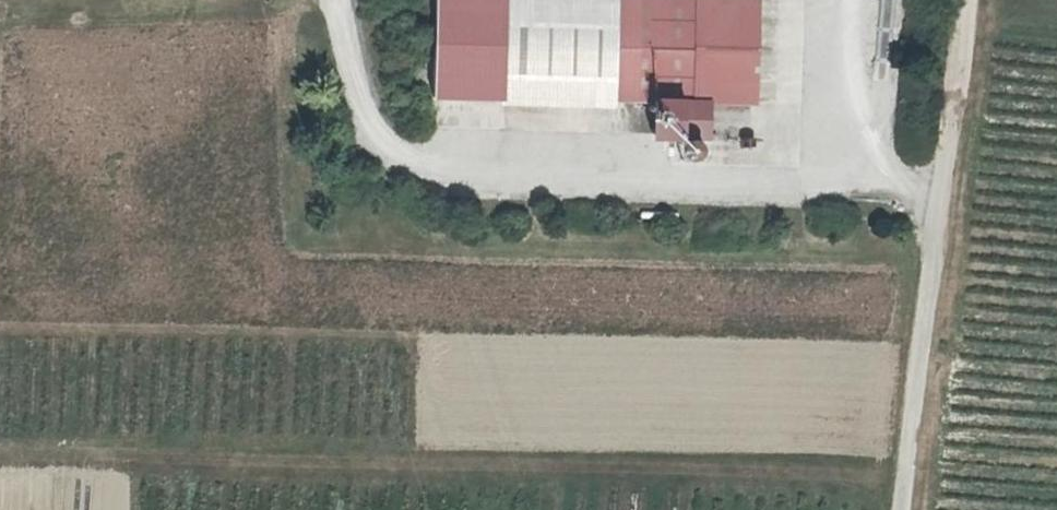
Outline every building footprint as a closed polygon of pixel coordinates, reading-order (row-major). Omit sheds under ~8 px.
[(435,100),(435,102),(612,103),(612,101),(652,102),(652,134),(665,135),(665,138),(712,138),(712,101),(753,101),(754,0),(435,0),(435,100)]
